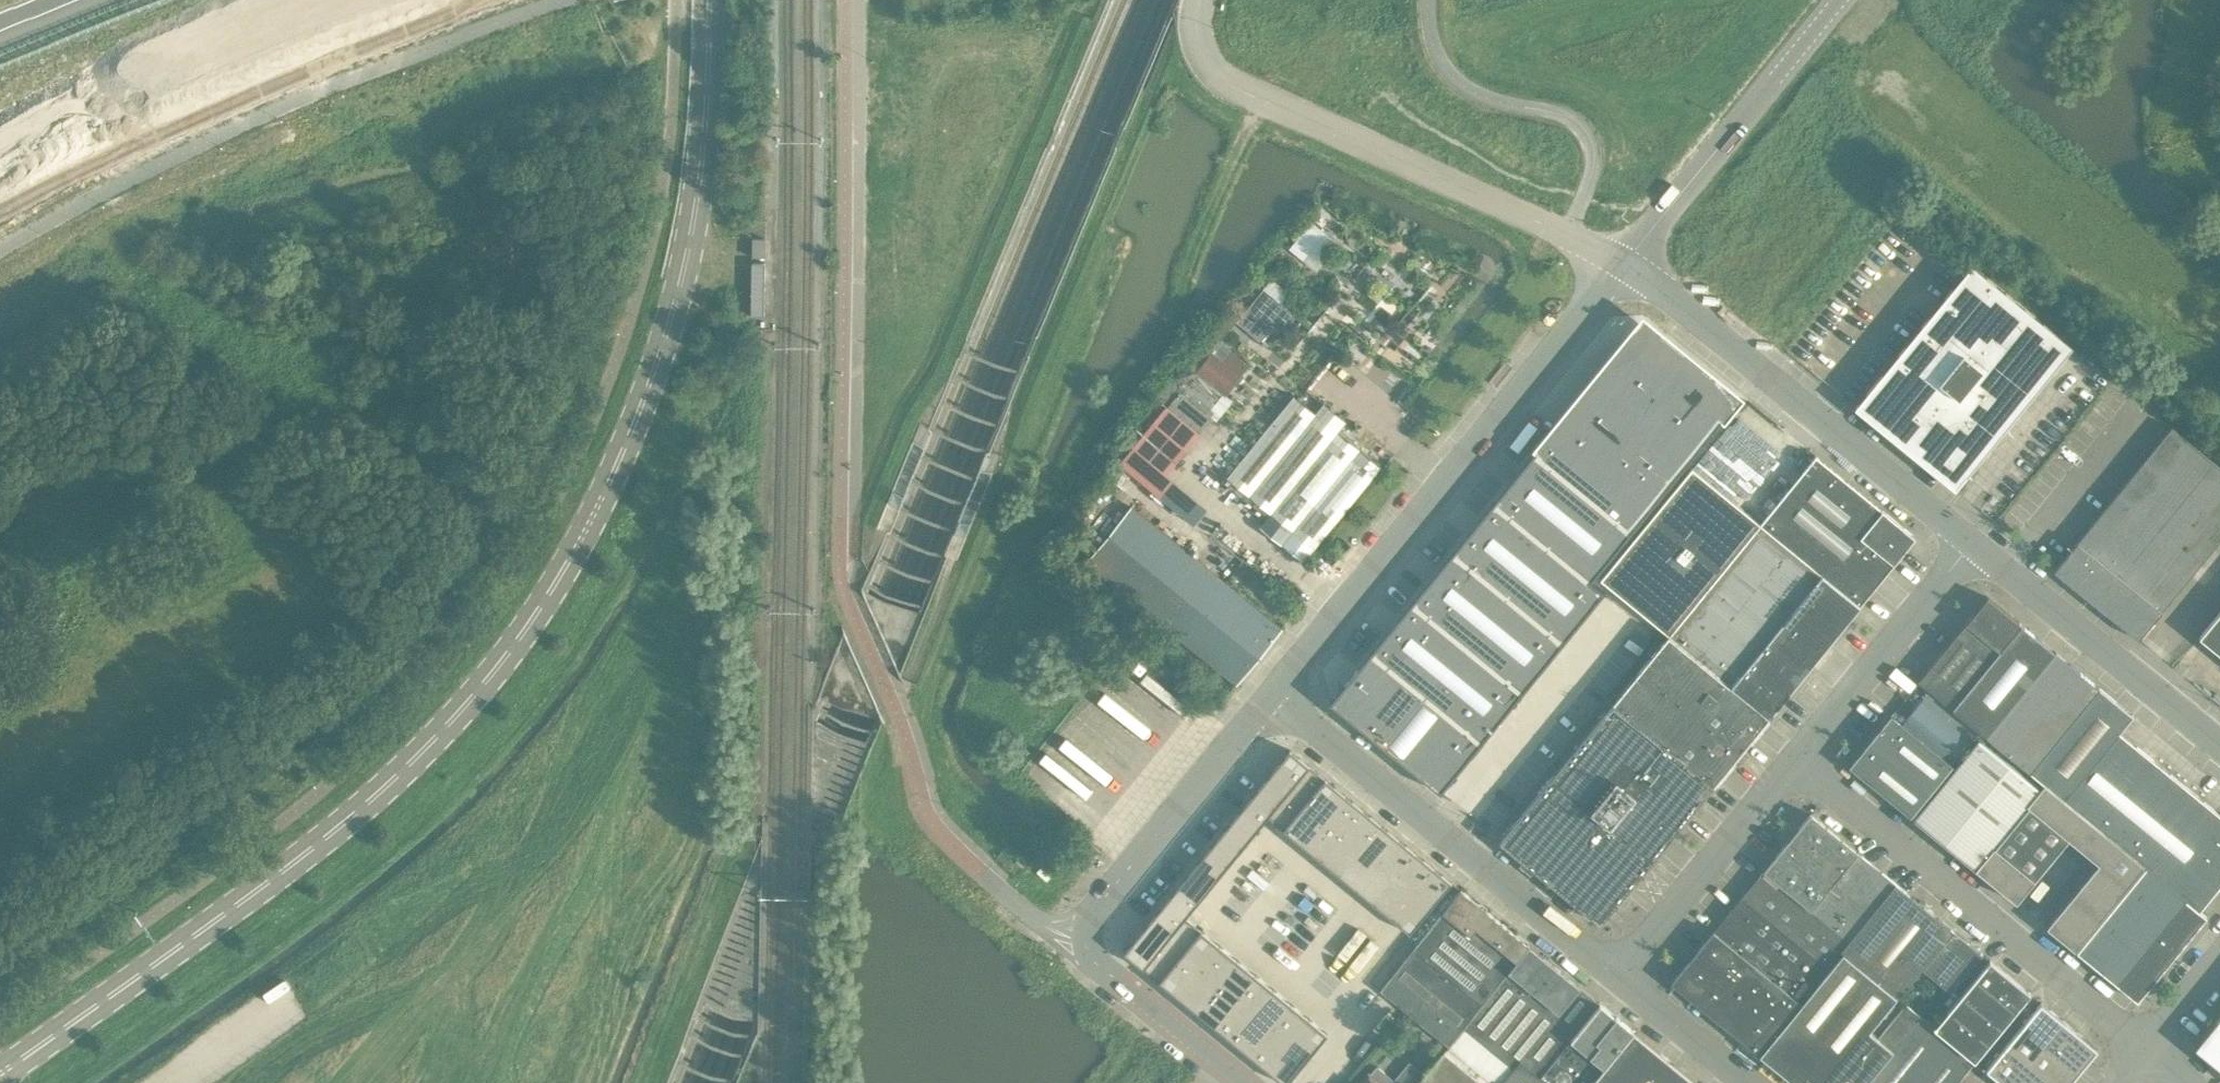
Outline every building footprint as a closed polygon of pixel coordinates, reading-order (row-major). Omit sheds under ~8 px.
[(698,1024),(706,1003),(762,864),(768,849),(807,752),(813,737),(819,723),(828,698),(849,645),(867,599),(870,594),(877,576),(892,538),(909,497),(924,461),(938,426),(953,389),(968,353),(983,317),(1004,265),(1029,206),(1055,144),(1079,85),(1104,27),(1116,0),(1111,0),(1100,25),(1075,84),(1051,142),(1025,204),(1000,263),(979,315),(964,351),(952,379),(949,387),(934,424),(919,459),(905,495),(888,537),(873,574),(815,721),(762,851),(694,1022),(670,1082),(675,1082),(698,1024)] [(766,256),(766,238),(753,238),(752,256),(766,256)] [(764,315),(765,262),(752,262),(751,315),(764,315)] [(1972,263),(1855,406),(1855,407),(1955,489),(2072,345),(1972,263)] [(1264,290),(1237,322),(1256,338),(1283,306),(1281,304),(1264,290)] [(1331,700),(1329,701),(1387,749),(1440,792),(1605,591),(1591,580),(1722,420),(1720,418),(1720,419),(1625,341),(1554,429),(1535,451),(1521,467),(1506,485),(1480,517),(1466,535),(1439,567),(1425,585),(1398,617),(1384,634),(1357,668),(1331,700)] [(1227,394),(1253,362),(1235,346),(1226,358),(1214,348),(1197,370),(1224,391),(1227,394)] [(1197,370),(1182,388),(1209,410),(1224,391),(1197,370)] [(1215,415),(1182,388),(1170,403),(1203,430),(1215,415)] [(1226,476),(1313,548),(1379,467),(1336,431),(1344,421),(1322,403),(1313,413),(1292,395),(1226,476)] [(2054,570),(2139,639),(2165,607),(2219,539),(2219,466),(2171,426),(2080,537),(2054,570)] [(1860,605),(1910,543),(1903,527),(1816,455),(1760,522),(1860,605)] [(1860,605),(1760,522),(1692,466),(1601,578),(1669,634),(1769,716),(1860,605)] [(1280,627),(1132,506),(1087,561),(1236,682),(1280,627)] [(1918,680),(1919,680),(1952,708),(2022,623),(1988,596),(1918,680)] [(2199,636),(2203,640),(2204,638),(2201,636),(2209,627),(2219,637),(2219,610),(2199,636)] [(2055,651),(2022,623),(1952,708),(1986,735),(2055,651)] [(1769,716),(1669,634),(1613,702),(1714,784),(1769,716)] [(2099,687),(2055,651),(1986,735),(2030,771),(2099,687)] [(2064,799),(2119,731),(2120,732),(2133,716),(2099,687),(2030,771),(2045,783),(2064,799)] [(1918,700),(1900,722),(1951,763),(1969,741),(1918,700)] [(1600,922),(1714,784),(1613,702),(1500,840),(1600,922)] [(1911,815),(1912,814),(1952,764),(1951,763),(1900,722),(1894,716),(1897,713),(1894,711),(1850,765),(1911,815)] [(2120,732),(2119,731),(2064,799),(2143,864),(2146,866),(2199,910),(2219,885),(2219,814),(2215,810),(2120,732)] [(2040,789),(1979,739),(1914,818),(1975,868),(1994,845),(2027,804),(2040,789)] [(1123,951),(1285,1082),(1286,1082),(1327,1032),(1183,915),(1265,814),(1409,932),(1451,880),(1289,748),(1123,951)] [(2075,948),(2127,884),(2143,864),(2064,799),(2045,783),(2040,789),(2027,804),(2082,849),(2098,862),(2046,926),(2075,949),(2076,948),(2075,948)] [(1841,950),(1896,883),(1810,813),(1714,931),(1802,1002),(1843,952),(1841,950)] [(2035,879),(1994,845),(1975,868),(2016,901),(2035,879)] [(2206,916),(2199,910),(2146,866),(2076,950),(2137,1000),(2206,916)] [(1982,954),(1896,883),(1841,950),(1843,952),(1897,996),(1899,997),(1922,969),(1951,992),(1982,954)] [(1464,1026),(1529,945),(1461,888),(1380,989),(1449,1045),(1464,1026)] [(1802,1002),(1714,931),(1672,981),(1750,1045),(1760,1053),(1802,1002)] [(1541,1075),(1601,1003),(1529,945),(1464,1026),(1512,1066),(1520,1057),(1541,1075)] [(1897,996),(1843,952),(1802,1002),(1760,1053),(1796,1082),(1841,1082),(1878,1037),(1869,1030),(1897,996)] [(1975,1060),(2030,992),(1989,959),(1934,1026),(1906,1003),(1878,1037),(1841,1082),(1956,1082),(1975,1060)] [(2004,1082),(2069,1082),(2098,1047),(2082,1035),(2041,1001),(1986,1068),(2004,1082)] [(1633,1030),(1601,1003),(1541,1075),(1551,1082),(1590,1082),(1633,1030)] [(2195,1047),(2219,1068),(2219,1016),(2195,1047)] [(1464,1026),(1449,1045),(1445,1049),(1485,1082),(1498,1082),(1502,1079),(1507,1082),(1551,1082),(1541,1075),(1520,1057),(1512,1066),(1464,1026)] [(1633,1030),(1590,1082),(1698,1082),(1633,1030)] [(1445,1049),(1416,1082),(1485,1082),(1445,1049)]
